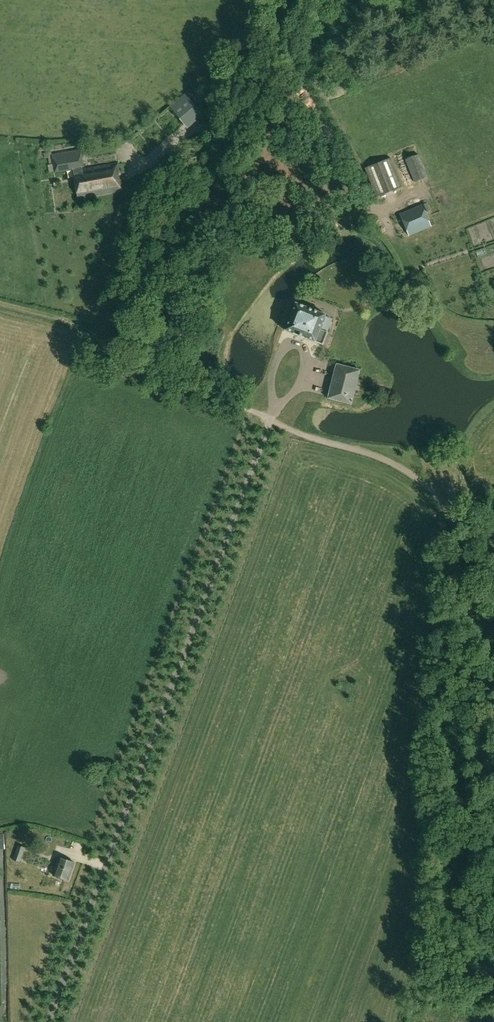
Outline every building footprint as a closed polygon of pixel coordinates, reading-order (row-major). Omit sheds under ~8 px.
[(196,104),(181,117),(195,135),(211,122),(196,104)] [(53,155),(56,173),(73,170),(78,200),(123,193),(119,164),(84,170),(81,151),(53,155)] [(414,183),(427,178),(418,155),(405,160),(414,183)] [(376,197),(402,187),(391,158),(365,168),(376,197)] [(432,227),(422,205),(400,214),(409,236),(432,227)] [(428,285),(436,283),(434,274),(426,277),(428,285)] [(304,307),(294,303),(284,331),(323,344),(333,317),(316,311),(317,308),(305,304),(304,307)] [(328,398),(351,403),(359,369),(336,364),(328,398)] [(18,845),(13,859),(20,862),(25,848),(18,845)] [(12,848),(0,849),(0,857),(12,857),(12,848)] [(28,870),(33,854),(27,853),(22,868),(28,870)] [(74,863),(59,858),(53,875),(68,881),(74,863)]
